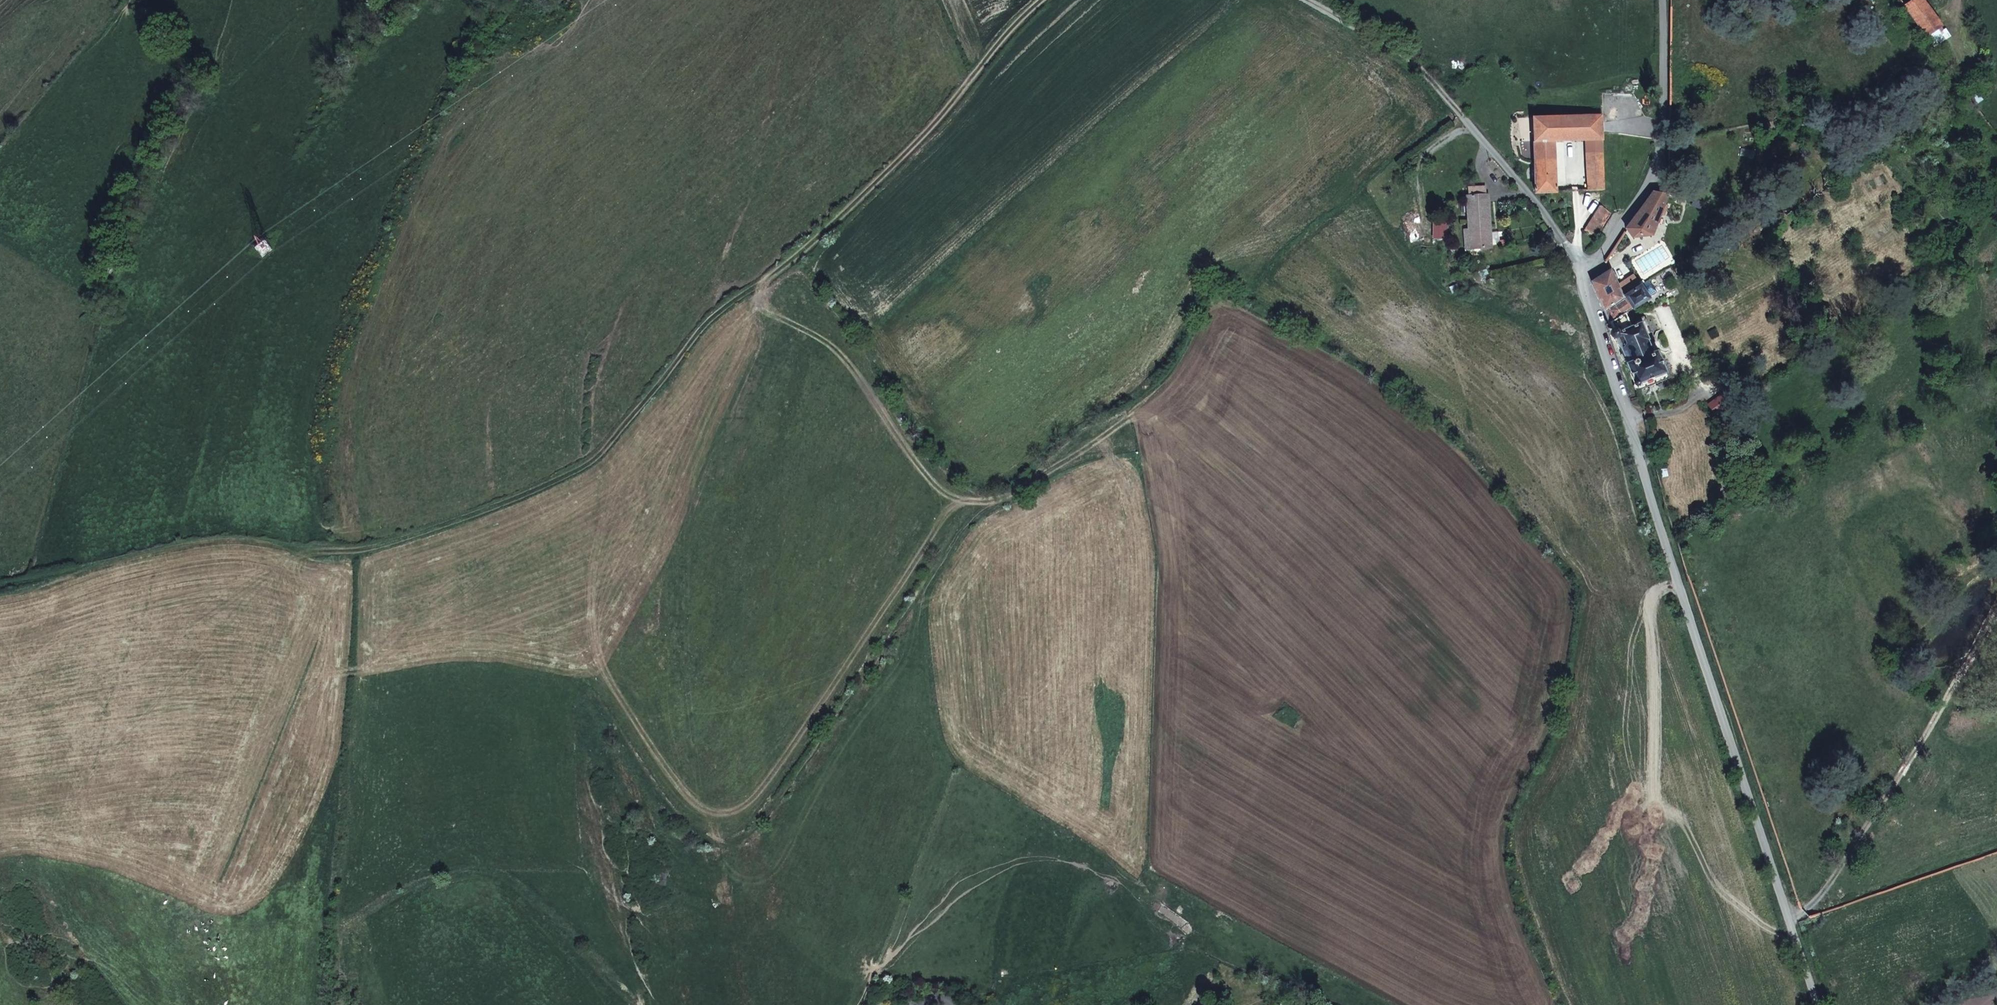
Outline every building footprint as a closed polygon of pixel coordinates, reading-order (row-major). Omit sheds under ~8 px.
[(1905,6),(1926,36),(1942,27),(1924,0),(1913,0),(1905,6)] [(1533,117),(1534,141),(1554,141),(1587,140),(1587,153),(1602,153),(1601,115),(1533,117)] [(1554,141),(1534,141),(1534,160),(1555,160),(1554,141)] [(1785,148),(1789,154),(1791,152),(1793,151),(1795,149),(1791,143),(1785,148)] [(1587,153),(1589,190),(1604,190),(1602,153),(1587,153)] [(1535,193),(1556,192),(1555,160),(1534,160),(1535,193)] [(1667,166),(1661,193),(1667,195),(1677,198),(1680,189),(1673,186),(1677,168),(1667,166)] [(1561,184),(1562,192),(1571,192),(1570,183),(1561,184)] [(1491,247),(1488,194),(1485,195),(1484,187),(1469,187),(1470,195),(1467,196),(1470,248),(1491,247)] [(1654,192),(1626,229),(1632,238),(1651,235),(1667,195),(1661,193),(1654,192)] [(1612,212),(1601,205),(1584,230),(1596,238),(1612,212)] [(1592,282),(1637,390),(1669,378),(1670,376),(1668,372),(1669,370),(1659,349),(1657,349),(1653,339),(1654,338),(1646,318),(1645,318),(1644,314),(1632,320),(1628,311),(1649,298),(1641,286),(1623,297),(1617,286),(1610,270),(1592,282)] [(1634,275),(1617,286),(1623,297),(1641,286),(1634,275)] [(1641,286),(1649,298),(1657,293),(1649,281),(1641,286)]
